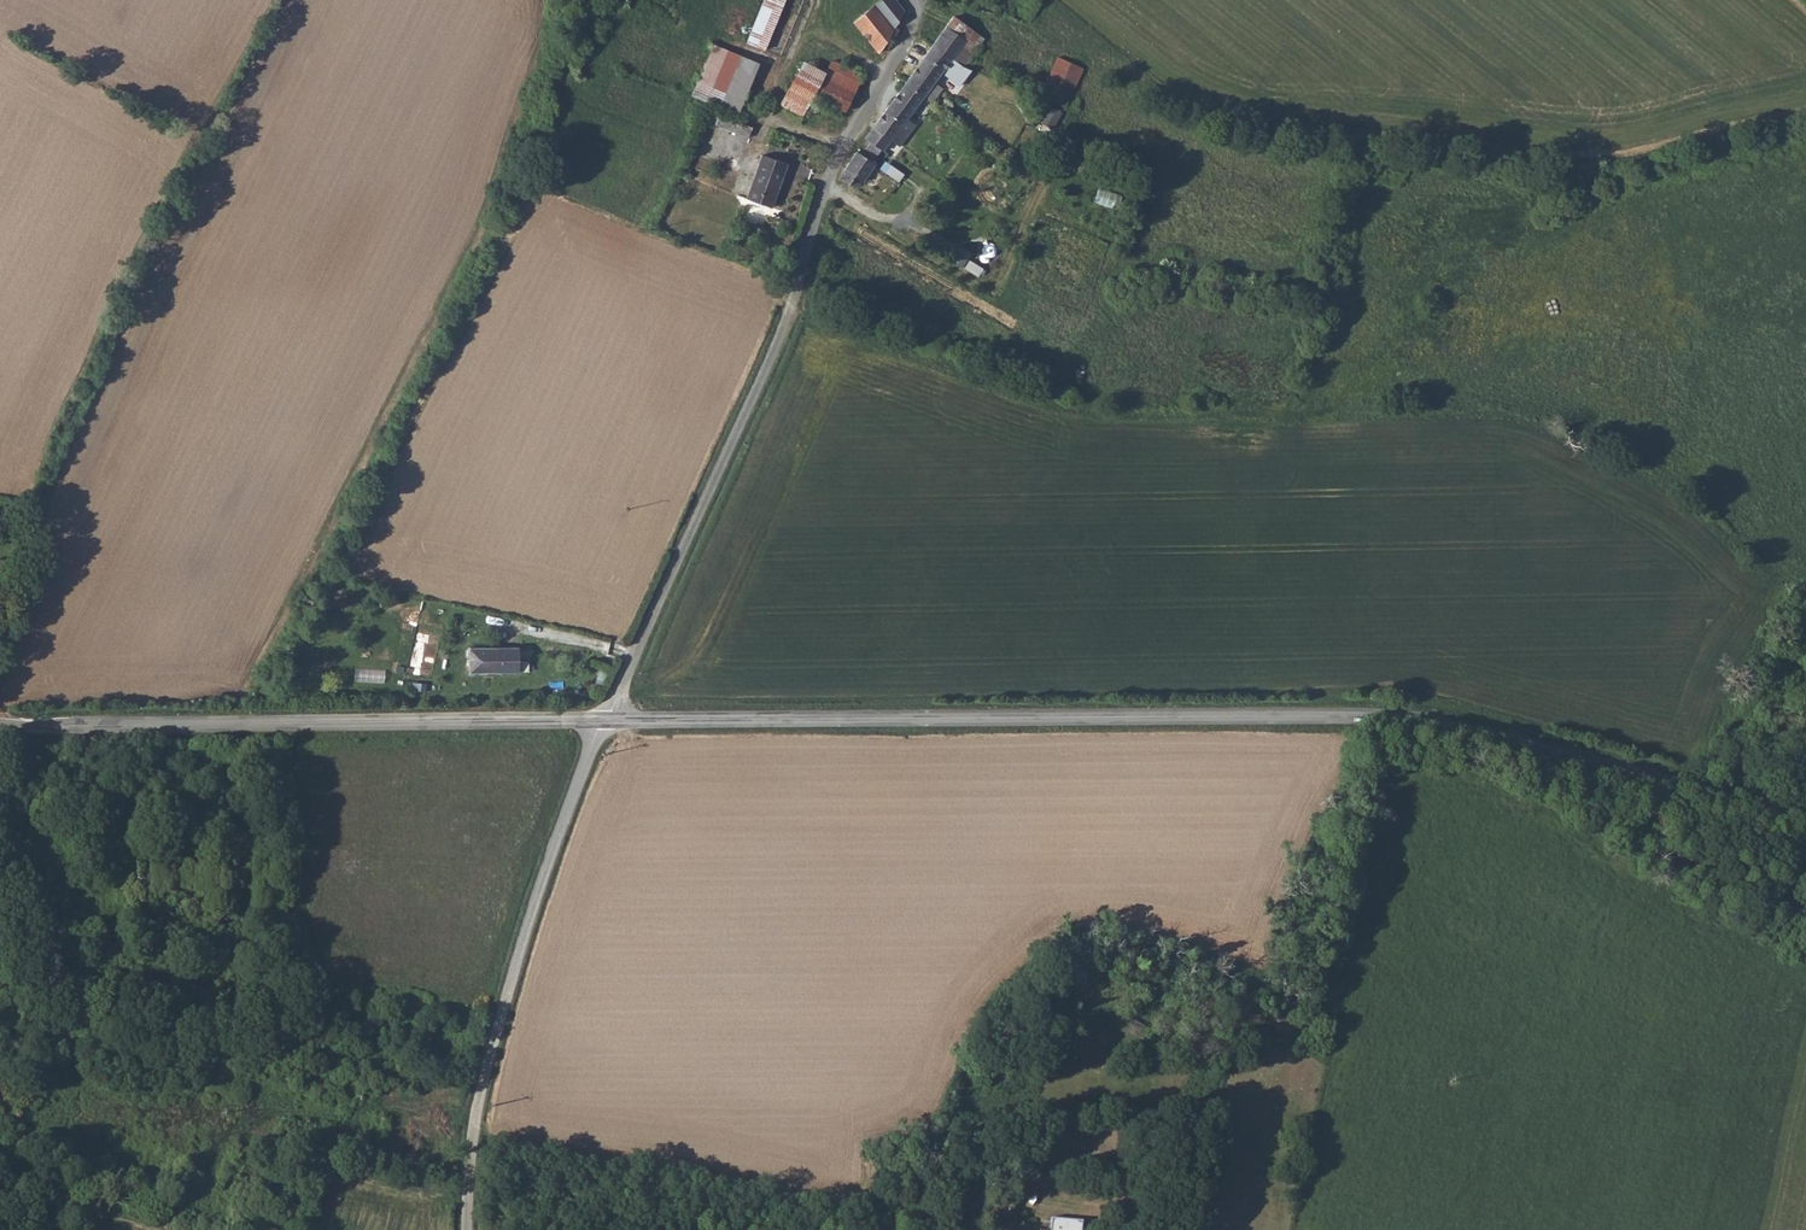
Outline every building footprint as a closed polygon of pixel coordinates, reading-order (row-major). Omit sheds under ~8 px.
[(745,42),(779,54),(801,0),(762,0),(745,42)] [(851,21),(875,44),(902,9),(894,0),(871,0),(851,21)] [(954,14),(933,41),(949,54),(960,61),(961,62),(984,35),(954,14)] [(933,41),(905,78),(921,90),(949,54),(933,41)] [(709,102),(735,111),(757,61),(708,43),(686,92),(709,102)] [(1068,105),(1085,67),(1058,55),(1041,93),(1068,105)] [(824,73),(814,94),(844,113),(864,75),(831,58),(824,73)] [(801,59),(777,103),(803,118),(814,94),(824,73),(801,59)] [(855,148),(838,174),(847,181),(849,178),(855,182),(871,161),(882,144),(886,138),(896,144),(913,122),(904,114),(921,90),(905,78),(866,130),(873,136),(861,152),(855,148)] [(1053,129),(1063,111),(1048,103),(1038,121),(1053,129)] [(761,151),(746,193),(769,202),(784,160),(761,151)] [(1100,187),(1095,201),(1116,209),(1121,194),(1100,187)] [(964,266),(969,256),(957,250),(952,259),(964,266)] [(519,643),(470,641),(471,664),(488,664),(488,667),(519,666),(519,643)]
